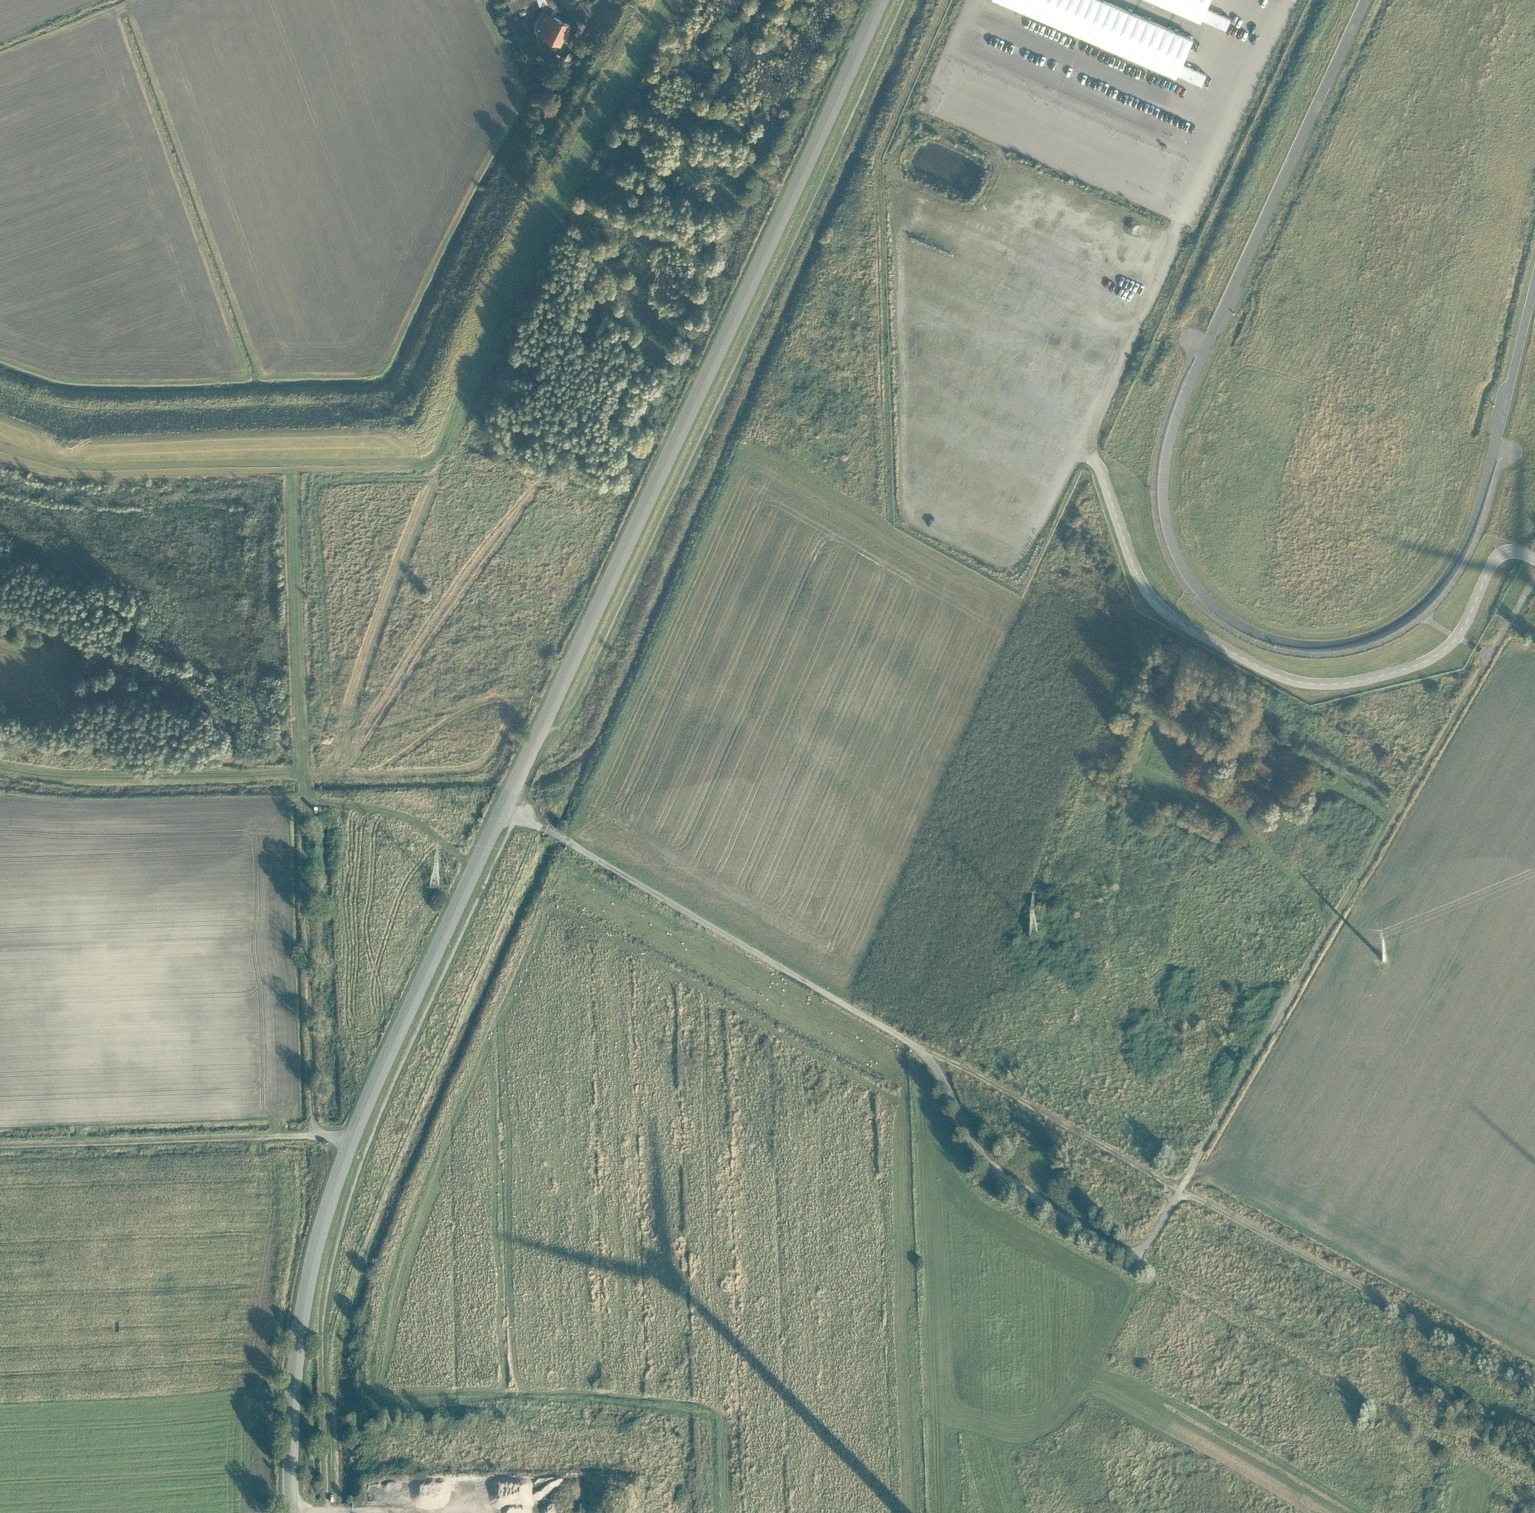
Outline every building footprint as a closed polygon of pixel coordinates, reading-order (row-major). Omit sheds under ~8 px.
[(529,2),(529,0),(511,0),(516,9),(529,2)] [(543,12),(536,25),(540,27),(537,32),(544,35),(544,36),(559,44),(570,24),(554,16),(554,18),(550,16),(543,12)] [(1274,768),(1260,759),(1253,770),(1267,779),(1274,768)] [(1391,1371),(1386,1379),(1392,1382),(1397,1374),(1391,1371)]
